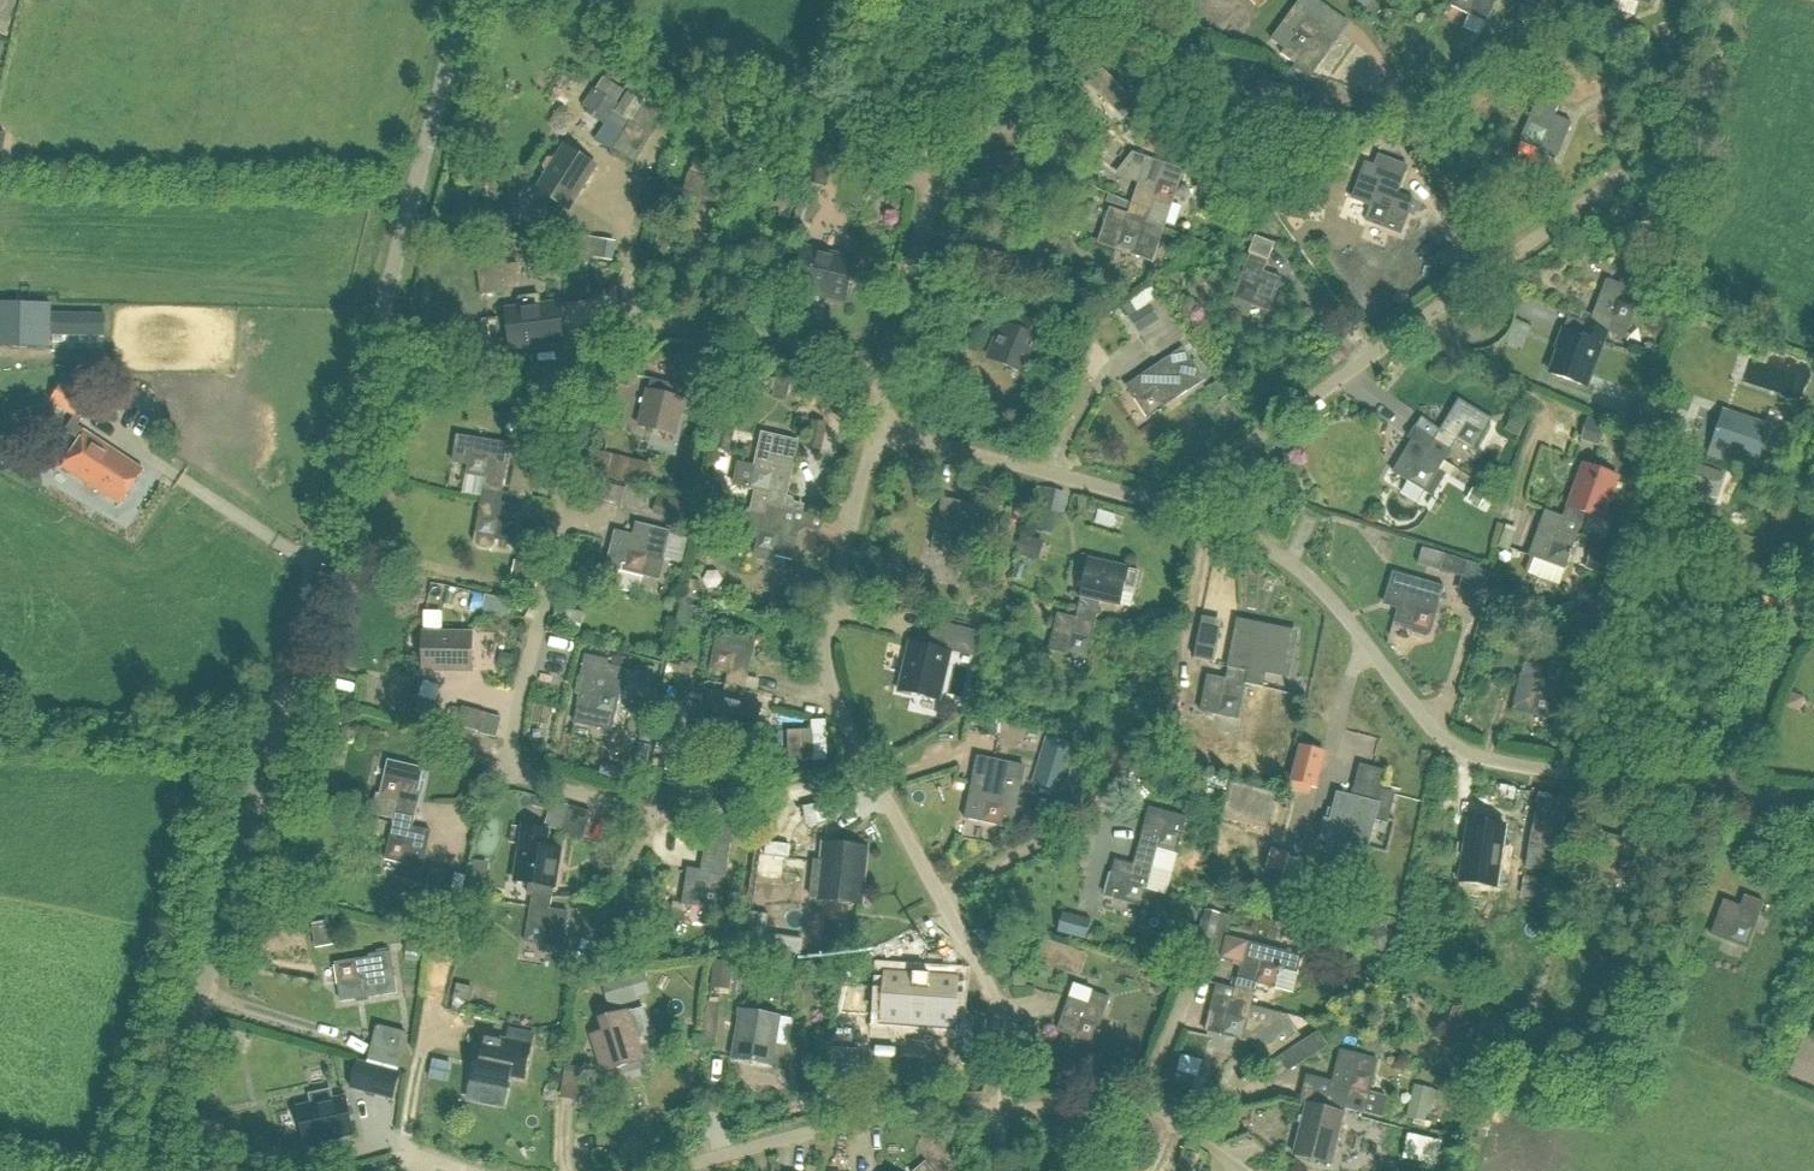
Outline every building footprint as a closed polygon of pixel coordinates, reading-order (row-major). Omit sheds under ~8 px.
[(1313,77),(1320,67),(1351,25),(1316,0),(1314,0),(1306,13),(1310,16),(1297,34),(1285,25),(1273,42),(1286,51),(1282,56),(1296,66),(1295,68),(1297,69),(1300,66),(1305,69),(1303,71),(1313,77)] [(1378,4),(1375,0),(1357,0),(1367,13),(1378,4)] [(1451,5),(1485,20),(1494,0),(1453,0),(1451,5)] [(1544,16),(1522,6),(1516,20),(1537,29),(1544,16)] [(1504,74),(1517,67),(1509,52),(1496,59),(1504,74)] [(1307,86),(1313,77),(1303,71),(1305,69),(1300,66),(1297,69),(1295,68),(1281,87),(1265,76),(1252,95),(1267,107),(1271,115),(1279,120),(1286,122),(1289,118),(1299,125),(1320,96),(1307,86)] [(626,93),(614,112),(622,117),(629,121),(651,135),(663,115),(626,93)] [(1559,156),(1572,123),(1555,116),(1560,104),(1537,95),(1532,108),(1535,110),(1523,141),(1559,156)] [(1118,121),(1129,114),(1120,97),(1108,103),(1118,121)] [(613,112),(595,141),(610,151),(629,121),(622,117),(614,112),(613,112)] [(629,121),(610,151),(633,165),(651,135),(629,121)] [(1395,152),(1405,146),(1397,132),(1387,139),(1395,152)] [(1272,167),(1278,145),(1265,141),(1259,163),(1272,167)] [(566,212),(593,169),(561,148),(553,161),(546,161),(541,168),(544,175),(534,191),(566,212)] [(1026,174),(1027,155),(997,154),(996,173),(1026,174)] [(1145,223),(1163,229),(1182,172),(1130,155),(1115,176),(1140,184),(1138,191),(1135,190),(1130,205),(1137,207),(1138,205),(1145,208),(1144,211),(1148,213),(1145,223)] [(1402,234),(1413,202),(1398,197),(1408,168),(1380,158),(1373,180),(1380,182),(1377,191),(1367,222),(1402,234)] [(694,159),(690,171),(707,176),(711,164),(694,159)] [(794,196),(799,174),(772,167),(767,190),(794,196)] [(688,175),(680,200),(680,201),(677,210),(693,215),(689,226),(694,228),(695,224),(699,225),(699,227),(711,233),(715,221),(713,218),(723,186),(720,185),(712,183),(710,182),(688,175)] [(966,204),(986,204),(986,179),(966,179),(966,204)] [(1152,261),(1163,229),(1145,223),(1148,213),(1144,211),(1145,208),(1138,205),(1137,207),(1130,205),(1114,199),(1100,245),(1152,261)] [(1286,219),(1308,222),(1311,205),(1289,202),(1286,219)] [(1650,203),(1640,206),(1644,220),(1654,217),(1650,203)] [(565,238),(562,254),(579,257),(581,241),(565,238)] [(1270,313),(1281,280),(1264,274),(1274,246),(1255,240),(1234,301),(1270,313)] [(598,244),(595,260),(612,263),(614,247),(598,244)] [(855,261),(837,257),(838,252),(809,245),(806,258),(804,258),(799,280),(811,283),(808,296),(844,304),(855,261)] [(517,266),(478,271),(482,298),(521,293),(517,266)] [(1593,312),(1588,324),(1597,327),(1599,324),(1605,327),(1603,332),(1607,334),(1607,333),(1625,339),(1648,276),(1627,268),(1621,285),(1607,280),(1595,312),(1593,312)] [(1154,359),(1186,340),(1154,288),(1132,302),(1139,314),(1130,319),(1154,359)] [(519,307),(505,308),(511,351),(563,344),(558,302),(541,304),(540,295),(518,298),(519,307)] [(1051,305),(1047,314),(1058,318),(1061,308),(1051,305)] [(51,349),(51,306),(0,306),(0,349),(51,349)] [(54,314),(53,336),(105,337),(105,315),(54,314)] [(1555,352),(1547,375),(1558,379),(1585,389),(1601,345),(1604,343),(1607,334),(1603,332),(1605,327),(1599,324),(1597,327),(1588,324),(1588,325),(1568,318),(1564,330),(1561,329),(1553,351),(1555,352)] [(1041,344),(1047,329),(1027,322),(1023,333),(1005,326),(992,361),(1026,373),(1038,343),(1041,344)] [(1146,419),(1187,393),(1205,381),(1184,350),(1156,369),(1126,388),(1146,419)] [(765,396),(769,357),(751,356),(747,395),(765,396)] [(590,380),(535,366),(529,387),(599,405),(603,386),(590,383),(590,380)] [(1597,408),(1607,378),(1592,373),(1582,403),(1597,408)] [(688,390),(650,381),(639,428),(674,436),(679,416),(691,419),(695,416),(701,393),(688,390)] [(82,423),(95,403),(65,384),(52,403),(82,423)] [(850,400),(844,408),(851,414),(857,406),(850,400)] [(1445,451),(1448,454),(1455,442),(1470,452),(1489,421),(1457,401),(1440,429),(1433,441),(1439,445),(1441,443),(1448,447),(1445,451)] [(568,448),(587,453),(596,416),(577,411),(568,448)] [(1723,412),(1710,447),(1712,447),(1757,464),(1770,429),(1723,412)] [(1514,417),(1506,430),(1518,437),(1526,424),(1514,417)] [(815,421),(812,436),(824,438),(827,424),(815,421)] [(118,506),(143,469),(85,430),(60,466),(118,506)] [(1604,449),(1607,436),(1586,431),(1583,444),(1604,449)] [(739,464),(733,488),(757,493),(752,513),(752,514),(759,516),(762,506),(768,508),(775,506),(774,510),(794,514),(803,515),(804,516),(805,509),(804,507),(797,505),(794,500),(789,499),(803,443),(763,434),(755,468),(739,464)] [(491,491),(503,493),(505,481),(503,477),(508,445),(459,437),(455,465),(468,467),(467,475),(484,477),(482,490),(485,490),(486,487),(492,488),(491,491)] [(1438,469),(1448,454),(1445,451),(1448,447),(1441,443),(1439,445),(1433,441),(1426,453),(1411,443),(1393,473),(1424,492),(1438,469)] [(1712,447),(1709,457),(1756,474),(1760,465),(1757,464),(1712,447)] [(595,454),(590,477),(606,481),(611,457),(595,454)] [(648,490),(653,466),(632,462),(626,485),(648,490)] [(1577,526),(1581,528),(1585,516),(1605,524),(1622,478),(1583,464),(1564,518),(1558,516),(1571,522),(1572,518),(1578,521),(1577,526)] [(1727,475),(1697,464),(1687,491),(1717,502),(1727,475)] [(1438,469),(1424,492),(1431,497),(1446,474),(1438,469)] [(726,511),(729,501),(721,485),(709,482),(704,506),(726,511)] [(501,505),(503,493),(491,491),(492,488),(486,487),(485,490),(482,490),(481,502),(483,503),(477,538),(476,546),(479,550),(492,552),(497,548),(498,541),(514,544),(519,508),(501,505)] [(1481,509),(1488,496),(1475,489),(1468,502),(1481,509)] [(1271,506),(1274,498),(1265,494),(1262,502),(1271,506)] [(692,526),(697,507),(659,498),(654,516),(692,526)] [(969,556),(979,510),(943,501),(933,548),(969,556)] [(1039,504),(1033,528),(1052,533),(1059,509),(1039,504)] [(745,517),(742,529),(746,536),(756,538),(758,542),(756,554),(759,561),(771,564),(775,562),(775,558),(793,562),(803,515),(794,514),(774,510),(775,506),(768,508),(762,506),(759,516),(752,514),(752,513),(749,513),(748,513),(745,517)] [(1571,522),(1558,516),(1545,511),(1541,523),(1528,557),(1564,570),(1576,536),(1577,536),(1581,528),(1577,526),(1578,521),(1572,518),(1571,522)] [(666,563),(672,532),(636,525),(633,538),(616,535),(608,570),(641,576),(663,581),(667,563),(666,563)] [(1021,536),(1016,554),(1036,560),(1041,543),(1021,536)] [(1612,569),(1617,555),(1597,547),(1591,562),(1612,569)] [(1446,558),(1433,554),(1430,566),(1442,569),(1441,572),(1463,579),(1460,591),(1472,595),(1481,567),(1446,557),(1446,558)] [(1093,614),(1097,614),(1100,600),(1118,604),(1122,589),(1137,592),(1141,573),(1090,562),(1079,611),(1086,612),(1087,608),(1094,609),(1093,614)] [(1443,587),(1407,577),(1406,579),(1392,575),(1384,605),(1398,609),(1394,623),(1410,628),(1413,635),(1425,638),(1430,633),(1439,599),(1440,599),(1443,588),(1443,587)] [(703,603),(704,592),(700,584),(689,582),(685,600),(695,602),(703,603)] [(681,599),(675,626),(689,629),(695,602),(685,600),(681,599)] [(1087,659),(1097,614),(1093,614),(1094,609),(1087,608),(1086,612),(1079,611),(1077,621),(1057,616),(1049,651),(1087,659)] [(1237,623),(1228,671),(1237,673),(1238,669),(1243,670),(1242,675),(1245,676),(1244,685),(1243,686),(1265,690),(1267,675),(1287,678),(1295,633),(1237,623)] [(905,674),(900,694),(937,702),(942,683),(945,684),(951,655),(973,660),(979,636),(936,626),(930,650),(915,646),(909,645),(902,674),(905,674)] [(474,674),(474,633),(424,633),(423,674),(474,674)] [(733,688),(745,691),(747,679),(745,678),(752,645),(716,636),(708,671),(726,675),(723,688),(728,689),(728,685),(733,686),(733,688)] [(1197,646),(1194,660),(1215,664),(1217,650),(1197,646)] [(655,650),(653,659),(662,661),(664,652),(655,650)] [(514,670),(518,657),(499,653),(496,666),(514,670)] [(583,679),(573,724),(610,733),(624,672),(610,669),(605,668),(606,664),(585,659),(581,678),(583,679)] [(612,660),(610,669),(624,672),(626,663),(612,660)] [(669,667),(666,681),(678,684),(682,669),(669,667)] [(1560,685),(1562,672),(1541,668),(1539,681),(1520,678),(1514,711),(1551,718),(1557,684),(1560,685)] [(1206,678),(1200,713),(1237,720),(1243,686),(1244,685),(1245,676),(1242,675),(1243,670),(1238,669),(1237,673),(1228,671),(1227,681),(1206,678)] [(742,701),(745,691),(733,688),(733,686),(728,685),(728,689),(723,688),(721,698),(723,701),(715,734),(751,742),(760,705),(742,701)] [(698,696),(675,690),(665,732),(688,738),(698,696)] [(1793,692),(1787,706),(1800,711),(1805,697),(1793,692)] [(431,719),(437,704),(419,698),(414,713),(431,719)] [(493,739),(499,718),(463,708),(458,728),(482,734),(481,735),(493,739)] [(983,727),(981,736),(995,739),(997,730),(983,727)] [(1047,738),(1032,785),(1063,795),(1078,748),(1047,738)] [(1301,747),(1292,781),(1315,787),(1324,753),(1301,747)] [(969,806),(966,820),(1002,827),(1004,819),(1015,821),(1016,815),(1020,799),(1020,796),(1022,785),(1025,770),(1002,766),(984,762),(978,761),(975,776),(973,787),(972,789),(969,806)] [(405,815),(416,819),(419,806),(415,805),(423,771),(388,763),(380,798),(397,802),(393,814),(397,815),(399,810),(404,811),(405,815)] [(1390,825),(1397,795),(1383,791),(1387,773),(1360,765),(1352,801),(1349,813),(1331,808),(1322,843),(1359,853),(1368,820),(1390,825)] [(1102,817),(1113,785),(1093,778),(1082,810),(1102,817)] [(1301,789),(1298,798),(1312,802),(1315,793),(1301,789)] [(782,816),(797,814),(794,791),(779,794),(782,816)] [(800,817),(818,815),(816,796),(798,797),(800,817)] [(1539,798),(1530,869),(1559,873),(1568,801),(1539,798)] [(541,826),(560,832),(568,807),(549,801),(541,826)] [(413,830),(416,819),(405,815),(404,811),(399,810),(397,815),(393,814),(390,826),(393,829),(385,861),(402,865),(399,877),(417,881),(429,834),(413,830)] [(1116,864),(1107,898),(1142,907),(1151,873),(1153,864),(1157,850),(1176,855),(1185,819),(1149,810),(1138,852),(1137,857),(1134,868),(1116,864)] [(1501,870),(1506,827),(1478,823),(1474,848),(1456,845),(1452,882),(1488,886),(1490,869),(1501,870)] [(542,901),(553,902),(555,889),(552,889),(558,853),(544,851),(547,831),(526,828),(517,883),(533,886),(531,899),(537,900),(538,895),(543,896),(542,901)] [(728,880),(730,865),(732,846),(733,832),(708,830),(707,844),(703,874),(687,872),(682,908),(720,913),(724,879),(728,880)] [(799,852),(801,837),(775,833),(773,847),(799,852)] [(1637,856),(1639,847),(1624,843),(1622,852),(1593,845),(1582,888),(1628,899),(1638,856),(1637,856)] [(814,862),(810,899),(818,900),(817,902),(864,908),(870,849),(824,844),(822,863),(814,862)] [(1299,861),(1271,852),(1265,873),(1293,881),(1299,861)] [(1522,896),(1540,899),(1550,901),(1553,879),(1525,875),(1522,896)] [(469,878),(467,896),(483,898),(486,880),(469,878)] [(551,913),(553,902),(542,901),(543,896),(538,895),(537,900),(531,899),(529,910),(531,910),(525,945),(563,951),(569,916),(551,913)] [(1757,918),(1762,903),(1741,895),(1736,907),(1719,901),(1707,934),(1743,947),(1754,917),(1757,918)] [(438,898),(434,916),(447,918),(451,901),(438,898)] [(752,912),(746,951),(765,954),(768,937),(771,915),(752,912)] [(1089,924),(1062,914),(1055,932),(1083,942),(1089,924)] [(1212,952),(1219,923),(1203,920),(1196,949),(1212,952)] [(1375,930),(1368,948),(1383,954),(1391,936),(1375,930)] [(995,946),(1004,940),(1000,932),(991,938),(995,946)] [(408,937),(406,952),(420,954),(422,939),(408,937)] [(628,961),(646,949),(638,937),(621,949),(628,961)] [(805,960),(807,943),(768,937),(765,954),(805,960)] [(1045,940),(1035,969),(1048,974),(1058,945),(1045,940)] [(1227,940),(1223,960),(1243,965),(1237,993),(1244,994),(1245,989),(1250,990),(1248,996),(1253,997),(1256,983),(1275,988),(1279,970),(1296,974),(1300,957),(1283,953),(1227,940)] [(386,976),(382,958),(334,966),(340,1003),(398,993),(396,975),(386,976)] [(735,991),(737,964),(714,962),(711,989),(735,991)] [(1026,971),(1014,971),(1015,988),(1027,987),(1026,971)] [(1367,992),(1377,985),(1372,977),(1362,984),(1367,992)] [(456,987),(453,1003),(470,1007),(473,991),(456,987)] [(1110,1002),(1078,990),(1074,989),(1070,1001),(1058,1034),(1093,1047),(1105,1013),(1106,1014),(1110,1002)] [(1214,999),(1206,1033),(1243,1042),(1259,1046),(1259,1047),(1268,1060),(1269,1061),(1283,1051),(1302,1039),(1301,1037),(1295,1028),(1288,1017),(1267,1012),(1251,1007),(1253,997),(1248,996),(1250,990),(1245,989),(1244,994),(1237,993),(1234,1003),(1214,999)] [(955,1041),(955,994),(921,994),(887,994),(887,1041),(921,1041),(955,1041)] [(1516,1001),(1513,1017),(1528,1021),(1532,1005),(1516,1001)] [(654,1036),(645,1009),(631,1014),(630,1012),(599,1021),(603,1033),(591,1037),(604,1076),(647,1063),(640,1041),(654,1036)] [(774,1068),(783,1017),(741,1010),(732,1061),(774,1068)] [(860,1018),(839,1016),(837,1032),(859,1033),(860,1018)] [(369,1062),(399,1069),(408,1035),(378,1027),(369,1062)] [(1319,1033),(1311,1038),(1286,1054),(1295,1068),(1328,1047),(1319,1033)] [(477,1053),(471,1087),(506,1094),(508,1087),(509,1080),(523,1083),(530,1050),(488,1041),(486,1054),(477,1053)] [(854,1081),(855,1051),(829,1051),(828,1081),(854,1081)] [(1329,1098),(1329,1099),(1337,1100),(1337,1097),(1342,1099),(1341,1102),(1346,1104),(1345,1110),(1363,1115),(1382,1119),(1387,1097),(1369,1092),(1377,1061),(1341,1052),(1333,1083),(1329,1098)] [(1197,1078),(1201,1061),(1181,1055),(1176,1072),(1197,1078)] [(361,1062),(354,1088),(393,1099),(401,1073),(361,1062)] [(1427,1124),(1435,1092),(1416,1087),(1407,1119),(1427,1124)] [(333,1101),(330,1091),(310,1095),(312,1105),(297,1108),(305,1145),(353,1135),(346,1098),(333,1101)] [(1308,1106),(1295,1157),(1331,1166),(1344,1115),(1345,1110),(1346,1104),(1341,1102),(1342,1099),(1337,1097),(1337,1100),(1329,1099),(1329,1098),(1307,1093),(1304,1092),(1303,1093),(1301,1104),(1308,1106)] [(1441,1146),(1409,1139),(1403,1163),(1436,1170),(1441,1146)] [(1199,1155),(1187,1153),(1183,1170),(1196,1170),(1199,1155)] [(1034,1170),(1046,1167),(1043,1156),(1031,1159),(1034,1170)]
